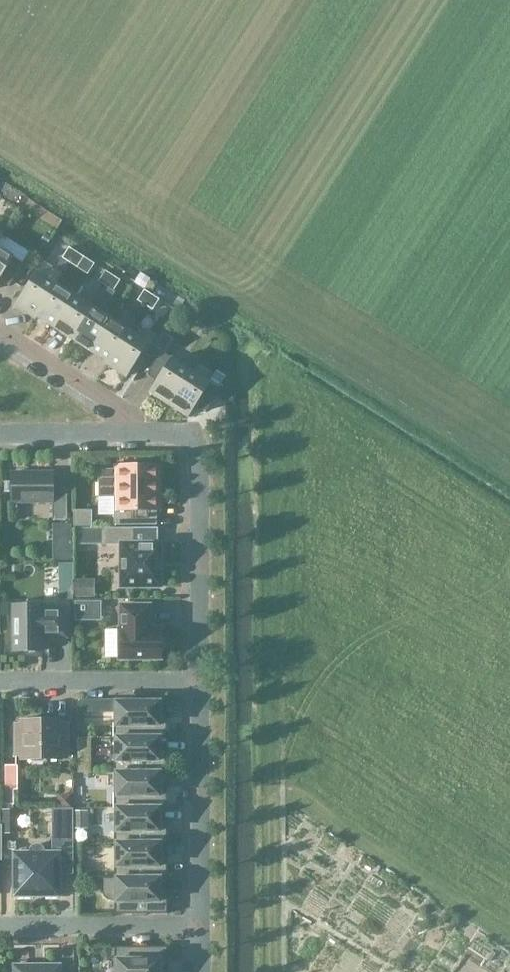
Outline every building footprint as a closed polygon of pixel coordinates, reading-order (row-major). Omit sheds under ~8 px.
[(15,193),(0,183),(0,200),(8,205),(15,193)] [(46,233),(41,240),(47,244),(52,237),(46,233)] [(62,258),(70,263),(77,252),(69,247),(62,258)] [(10,285),(24,263),(0,248),(0,279),(10,285)] [(77,252),(70,263),(77,267),(84,257),(77,252)] [(98,281),(106,286),(113,276),(105,270),(98,281)] [(36,316),(56,284),(38,272),(16,306),(35,318),(36,316)] [(113,276),(106,286),(113,291),(120,280),(113,276)] [(36,316),(54,327),(74,296),(56,284),(36,316)] [(137,300),(145,305),(152,295),(144,290),(137,300)] [(152,295),(145,305),(152,310),(159,299),(152,295)] [(54,327),(72,339),(93,307),(74,296),(54,327)] [(93,307),(72,339),(90,351),(111,319),(93,307)] [(90,351),(108,362),(129,331),(111,319),(90,351)] [(108,362),(106,364),(126,377),(148,343),(129,331),(108,362)] [(161,352),(164,354),(173,341),(163,334),(154,347),(161,352)] [(150,392),(169,404),(191,371),(164,354),(161,352),(147,374),(157,381),(150,392)] [(191,371),(169,404),(188,417),(195,405),(206,412),(220,389),(218,388),(226,376),(216,370),(208,382),(191,371)] [(161,510),(161,465),(116,465),(116,470),(100,470),(100,496),(116,496),(116,525),(156,525),(156,510),(161,510)] [(53,489),(53,473),(12,473),(12,502),(53,502),(53,520),(67,520),(67,489),(53,489)] [(74,526),(92,526),(92,511),(74,510),(74,526)] [(78,544),(102,544),(102,528),(78,528),(78,544)] [(134,528),(102,528),(102,544),(121,544),(121,587),(161,587),(161,543),(157,543),(134,543),(134,528)] [(70,548),(51,548),(51,561),(70,561),(70,548)] [(88,579),(73,579),(73,599),(88,599),(88,579)] [(60,599),(72,599),(72,587),(60,587),(60,599)] [(75,601),(75,621),(101,621),(101,601),(75,601)] [(12,605),(12,651),(42,651),(42,635),(51,635),(51,638),(66,637),(66,607),(42,608),(42,605),(12,605)] [(119,628),(119,659),(161,659),(161,651),(165,648),(165,639),(161,635),(161,628),(150,628),(150,605),(121,605),(121,628),(119,628)] [(92,701),(80,701),(80,713),(92,713),(92,701)] [(116,738),(160,738),(167,738),(167,714),(160,714),(160,701),(116,701),(116,722),(114,722),(114,738),(116,738)] [(16,755),(22,755),(22,759),(62,759),(62,755),(67,755),(67,724),(61,724),(61,721),(43,721),(40,718),(28,718),(25,721),(22,721),(22,745),(16,745),(16,755)] [(160,738),(116,738),(116,758),(114,758),(114,773),(116,773),(160,773),(167,773),(167,749),(160,749),(160,738)] [(160,773),(116,773),(116,793),(114,793),(114,808),(116,808),(160,808),(167,808),(167,784),(160,784),(160,773)] [(13,805),(13,791),(5,791),(5,805),(13,805)] [(59,809),(73,809),(73,795),(59,795),(59,809)] [(160,808),(116,808),(116,828),(114,828),(114,844),(116,844),(160,844),(167,844),(167,819),(160,819),(160,808)] [(29,855),(13,855),(13,897),(59,897),(59,854),(73,854),(73,827),(73,811),(73,809),(59,809),(52,809),(52,852),(45,852),(44,848),(41,846),(37,844),(33,846),(30,848),(29,852),(29,855)] [(1,825),(1,834),(11,834),(11,811),(1,811),(1,825)] [(73,811),(73,827),(86,827),(86,811),(73,811)] [(114,863),(114,877),(114,879),(160,879),(167,879),(167,855),(160,855),(160,844),(116,844),(116,863),(114,863)] [(96,877),(96,869),(82,869),(82,877),(96,877)] [(114,879),(114,877),(102,877),(102,892),(104,897),(108,899),(111,900),(114,900),(114,914),(167,914),(167,890),(160,890),(160,879),(114,879)] [(116,971),(160,971),(160,970),(168,970),(167,946),(114,946),(114,962),(116,962),(116,971)]
